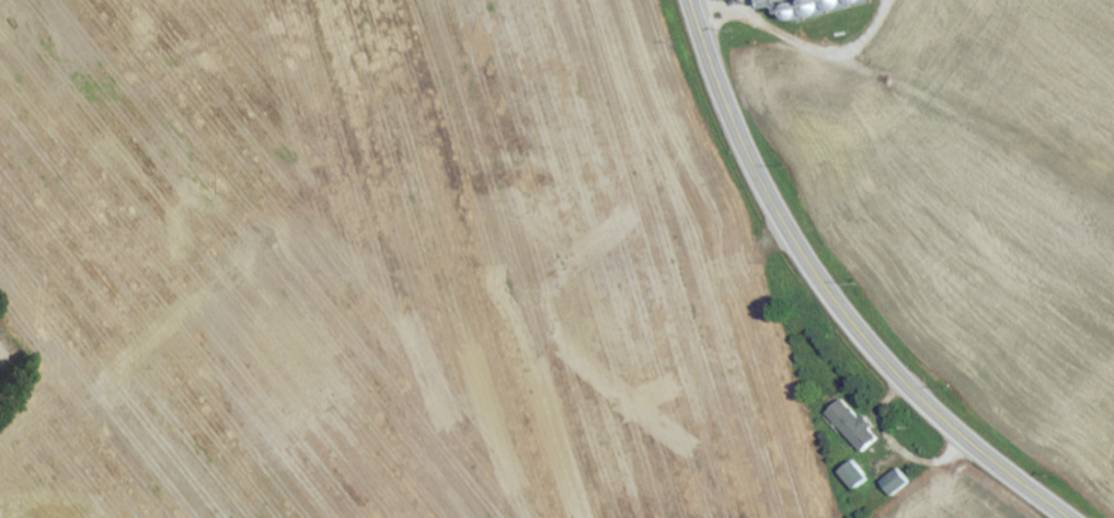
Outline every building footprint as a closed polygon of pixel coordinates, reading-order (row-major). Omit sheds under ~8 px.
[(878,443),(843,403),(825,419),(861,459),(878,443)] [(839,478),(855,496),(868,485),(852,466),(839,478)] [(880,487),(890,501),(908,489),(898,474),(880,487)]
